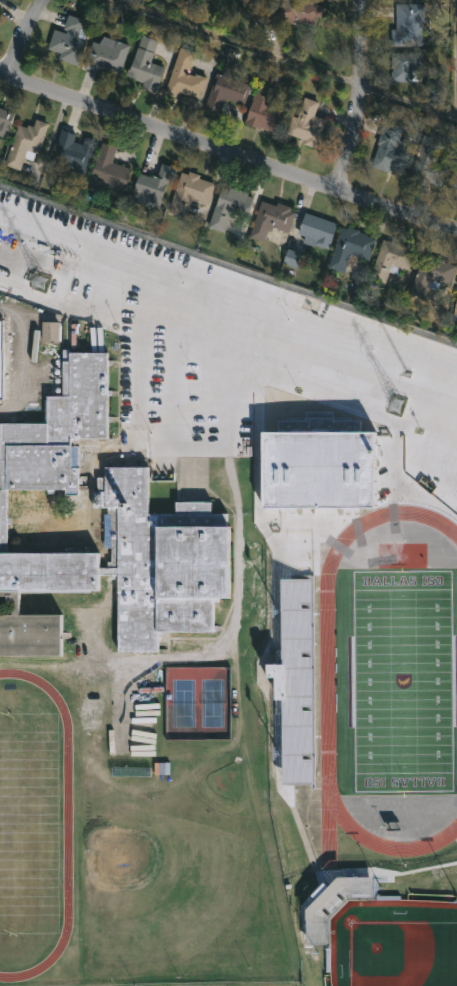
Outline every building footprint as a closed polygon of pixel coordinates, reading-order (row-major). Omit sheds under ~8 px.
[(280,4),(279,0),(309,0),(328,8),(318,30),(301,21),(286,25),(285,22),(262,27),(258,9),(280,4)] [(422,45),(391,46),(391,28),(396,28),(396,3),(424,2),(424,27),(422,27),(422,45)] [(87,29),(83,39),(86,39),(77,65),(58,58),(60,52),(48,48),(54,29),(66,33),(67,29),(63,28),(68,13),(84,19),(81,27),(87,29)] [(103,35),(131,45),(120,73),(100,66),(98,73),(84,67),(93,41),(99,43),(103,35)] [(165,67),(156,93),(142,88),(144,82),(128,76),(141,35),(159,41),(151,62),(165,67)] [(188,73),(195,75),(196,73),(208,77),(203,90),(201,90),(198,98),(181,92),(180,94),(177,93),(176,96),(165,93),(181,47),(196,52),(188,73)] [(419,52),(419,80),(391,81),(391,70),(393,70),(393,67),(391,67),(392,52),(419,52)] [(250,84),(243,105),(225,98),(219,113),(204,107),(217,72),(250,84)] [(285,109),(276,133),(244,122),(259,78),(278,85),(271,104),(285,109)] [(436,78),(435,81),(426,80),(425,90),(438,92),(441,79),(436,78)] [(314,116),(326,120),(316,147),(305,143),(306,138),(299,136),(298,138),(286,133),(293,115),(298,117),(306,97),(319,102),(314,116)] [(7,136),(0,134),(0,107),(15,112),(7,136)] [(49,123),(38,153),(36,152),(33,160),(23,157),(19,168),(5,162),(18,124),(27,127),(28,124),(34,126),(36,119),(49,123)] [(411,144),(401,172),(389,168),(388,172),(371,166),(373,161),(371,161),(385,121),(403,127),(399,140),(411,144)] [(79,143),(83,144),(85,137),(97,141),(86,174),(76,171),(75,173),(62,169),(64,163),(58,161),(63,145),(57,143),(62,128),(76,133),(74,141),(79,143)] [(448,166),(440,188),(429,184),(428,187),(408,180),(424,134),(443,141),(436,162),(448,166)] [(131,168),(125,188),(91,177),(103,142),(117,147),(112,162),(131,168)] [(177,168),(172,182),(169,181),(161,202),(132,192),(139,172),(153,177),(153,175),(157,176),(162,162),(177,168)] [(189,171),(201,175),(200,178),(216,183),(208,205),(192,199),(185,218),(167,212),(182,171),(188,174),(189,171)] [(232,186),(249,192),(248,195),(255,197),(249,214),(233,208),(224,232),(208,227),(223,186),(231,189),(232,186)] [(274,204),(277,205),(278,202),(293,207),(291,211),(296,212),(289,232),(273,227),(272,230),(268,229),(263,241),(249,236),(261,200),(274,204)] [(339,223),(330,249),(304,241),(306,236),(299,233),(306,212),(339,223)] [(376,238),(368,260),(351,254),(344,271),(329,266),(343,224),(376,238)] [(416,251),(409,270),(403,268),(400,276),(390,273),(386,284),(370,278),(384,240),(416,251)] [(282,263),(299,269),(304,254),(287,249),(282,263)] [(436,258),(456,266),(450,285),(441,282),(439,288),(429,284),(424,297),(410,292),(422,258),(426,259),(427,255),(436,258)] [(10,350),(0,350),(0,303),(10,303),(10,350)] [(39,379),(0,379),(0,375),(35,375),(35,367),(14,367),(14,350),(35,350),(35,346),(14,346),(14,328),(36,328),(36,325),(14,325),(14,307),(35,307),(35,309),(47,309),(47,312),(59,311),(59,316),(47,316),(47,319),(60,319),(60,341),(57,341),(57,344),(39,345),(39,379)] [(62,655),(0,655),(0,612),(13,612),(13,599),(7,599),(7,595),(0,595),(0,421),(47,421),(47,418),(45,418),(45,398),(47,398),(47,393),(63,393),(63,347),(70,347),(70,350),(108,350),(108,358),(112,358),(112,364),(108,364),(108,388),(112,388),(112,394),(108,394),(108,414),(112,414),(112,420),(108,420),(108,438),(74,438),(74,445),(72,445),(72,465),(79,465),(79,477),(83,477),(83,482),(79,482),(79,488),(55,488),(55,512),(93,507),(93,489),(98,489),(98,475),(105,475),(105,465),(148,465),(148,511),(176,511),(176,500),(212,500),(212,511),(228,511),(228,523),(231,523),(231,596),(220,596),(220,600),(215,600),(215,624),(219,624),(219,630),(214,630),(214,631),(162,631),(162,636),(158,636),(158,651),(118,651),(118,578),(112,578),(112,574),(100,574),(100,590),(91,589),(91,591),(20,590),(20,613),(62,612),(62,631),(71,631),(70,638),(62,638),(62,655)] [(334,409),(334,415),(352,415),(352,418),(361,418),(361,427),(378,427),(378,504),(263,504),(263,428),(279,428),(279,418),(287,418),(287,415),(305,415),(305,409),(334,409)] [(311,574),(313,787),(309,787),(309,784),(282,784),(282,697),(276,697),(276,662),(282,662),(281,576),(286,576),(286,574),(311,574)] [(346,898),(327,917),(327,944),(305,943),(306,908),(337,875),(371,876),(371,898),(346,898)]
